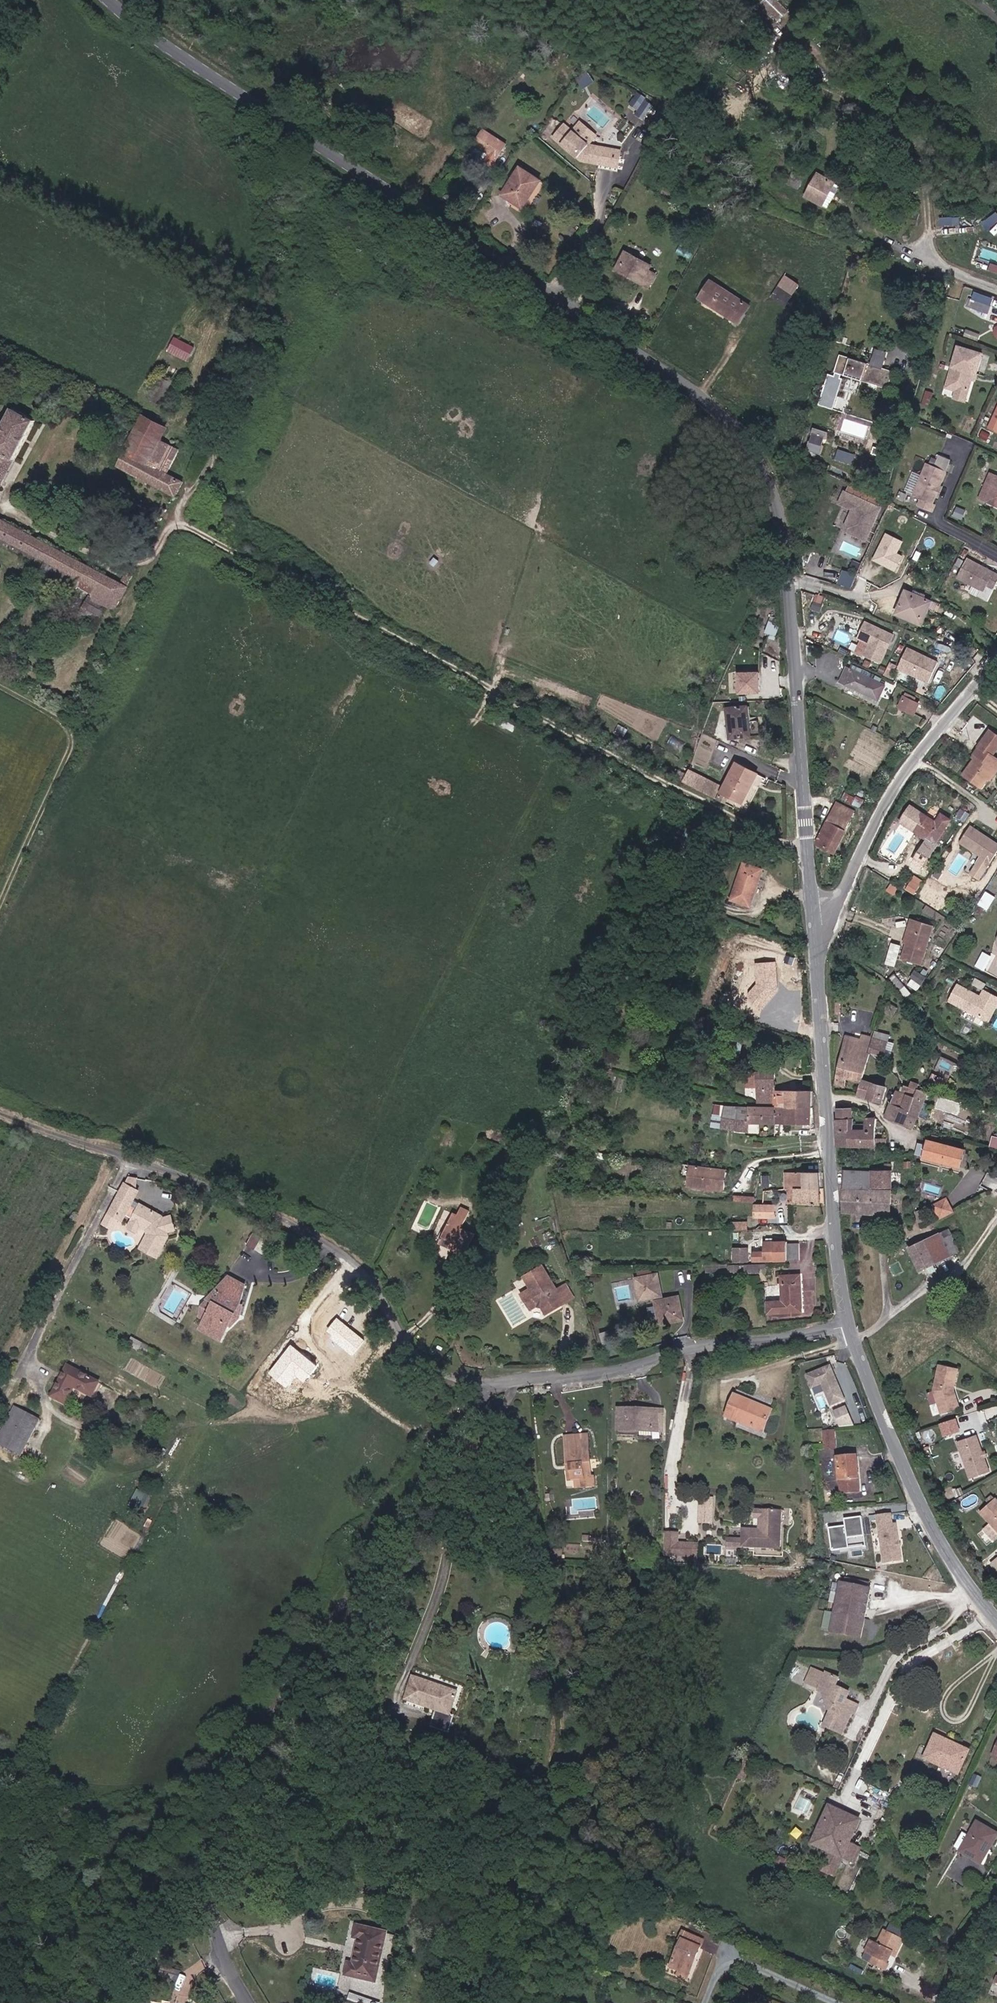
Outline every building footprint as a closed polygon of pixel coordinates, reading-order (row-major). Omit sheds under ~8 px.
[(570,128),(559,140),(586,165),(603,168),(606,152),(594,150),(570,128)] [(487,130),(474,150),(474,154),(485,161),(488,160),(495,167),(509,146),(505,143),(497,137),(487,130)] [(497,137),(505,143),(508,139),(500,133),(497,137)] [(622,173),(626,157),(606,152),(603,168),(622,173)] [(522,209),(541,182),(522,169),(503,196),(522,209)] [(820,195),(826,184),(815,178),(809,190),(820,195)] [(844,212),(856,191),(839,182),(827,202),(844,212)] [(996,223),(996,212),(996,210),(983,223),(990,230),(996,223)] [(574,239),(579,231),(568,224),(563,233),(574,239)] [(996,260),(996,251),(984,248),(982,257),(996,260)] [(650,275),(653,270),(630,257),(621,273),(634,280),(633,283),(649,292),(657,279),(650,275)] [(620,275),(633,283),(634,280),(621,273),(620,275)] [(787,305),(801,284),(786,273),(771,294),(787,305)] [(742,321),(755,304),(717,276),(705,293),(742,321)] [(991,314),(994,307),(970,299),(968,305),(991,314)] [(174,336),(168,352),(191,359),(196,343),(174,336)] [(971,396),(987,356),(963,349),(950,389),(960,392),(971,396)] [(873,365),(885,370),(889,357),(877,353),(873,365)] [(843,356),(837,375),(892,392),(898,373),(885,370),(873,365),(843,356)] [(162,373),(152,394),(164,400),(174,379),(162,373)] [(828,381),(824,396),(838,399),(842,385),(828,381)] [(931,408),(936,392),(927,389),(923,405),(931,408)] [(968,403),(971,396),(960,392),(958,400),(968,403)] [(833,415),(838,399),(824,396),(819,410),(833,415)] [(37,416),(13,403),(0,428),(0,484),(37,416)] [(177,494),(186,477),(171,468),(153,459),(170,424),(144,410),(119,462),(177,494)] [(171,468),(189,434),(170,424),(153,459),(171,468)] [(826,444),(828,437),(816,434),(814,440),(826,444)] [(821,460),(823,451),(813,448),(810,457),(821,460)] [(933,506),(951,463),(940,458),(935,470),(927,466),(914,498),(920,500),(917,507),(933,514),(936,507),(933,506)] [(995,475),(985,500),(996,505),(996,476),(995,475)] [(865,540),(880,509),(845,493),(840,504),(854,510),(846,526),(848,532),(865,540)] [(963,522),(967,513),(959,510),(955,518),(963,522)] [(122,579),(0,512),(0,533),(25,547),(46,558),(94,584),(91,591),(88,598),(107,607),(110,602),(116,605),(129,582),(122,579)] [(903,541),(885,532),(872,561),(896,573),(904,556),(897,553),(903,541)] [(25,547),(0,533),(0,542),(22,553),(25,547)] [(46,558),(43,565),(91,591),(94,584),(46,558)] [(996,589),(996,575),(969,561),(959,580),(986,594),(989,588),(996,591),(996,589)] [(128,566),(122,579),(129,582),(135,571),(128,566)] [(852,587),(857,572),(843,568),(838,583),(852,587)] [(822,610),(825,596),(817,593),(813,608),(822,610)] [(932,604),(908,594),(897,618),(917,626),(924,613),(927,614),(932,604)] [(100,621),(107,607),(88,598),(81,611),(100,621)] [(927,614),(924,613),(917,626),(921,628),(927,614)] [(885,648),(887,643),(889,644),(893,636),(865,622),(857,638),(869,644),(863,656),(879,664),(886,650),(885,648)] [(927,684),(937,664),(907,649),(897,668),(927,684)] [(878,701),(884,687),(847,669),(840,682),(878,701)] [(757,672),(734,672),(735,692),(757,692),(757,672)] [(914,714),(919,705),(906,698),(901,708),(914,714)] [(754,737),(751,707),(732,708),(734,738),(754,737)] [(990,732),(978,748),(976,757),(962,776),(980,789),(988,779),(995,770),(996,767),(996,762),(991,757),(996,750),(996,738),(990,732)] [(758,777),(738,766),(722,795),(743,806),(758,777)] [(988,779),(989,781),(996,771),(995,770),(988,779)] [(683,783),(715,798),(720,787),(688,772),(683,783)] [(907,808),(897,824),(931,846),(947,822),(942,818),(936,827),(907,808)] [(850,819),(833,810),(818,838),(818,840),(835,849),(850,819)] [(693,842),(702,828),(689,821),(682,836),(693,842)] [(947,822),(931,846),(935,849),(952,825),(947,822)] [(996,851),(996,844),(969,827),(959,844),(978,856),(968,873),(979,880),(996,851)] [(750,909),(766,874),(747,866),(731,902),(750,909)] [(916,893),(923,879),(914,874),(907,888),(916,893)] [(906,931),(911,932),(930,937),(933,928),(909,921),(906,931)] [(902,961),(921,967),(930,937),(911,932),(902,961)] [(996,942),(996,940),(996,933),(988,953),(996,957),(996,945),(996,942)] [(887,963),(897,965),(901,944),(891,941),(887,963)] [(984,969),(991,955),(983,951),(976,965),(984,969)] [(753,964),(755,985),(744,999),(759,1010),(775,990),(776,990),(774,962),(753,964)] [(891,982),(910,1005),(916,1001),(895,978),(891,982)] [(995,1010),(996,1008),(996,999),(985,993),(982,1000),(958,988),(949,1005),(987,1024),(989,1021),(992,1022),(996,1013),(995,1010)] [(733,1048),(742,1050),(745,1036),(736,1034),(733,1048)] [(876,1036),(866,1034),(864,1040),(872,1042),(874,1043),(876,1036)] [(858,1049),(869,1052),(872,1042),(864,1040),(850,1036),(839,1083),(849,1085),(851,1076),(854,1062),(858,1049)] [(886,1051),(889,1039),(881,1037),(877,1049),(886,1051)] [(858,1049),(854,1062),(871,1066),(874,1053),(872,1052),(869,1052),(858,1049)] [(944,1058),(933,1078),(949,1085),(958,1064),(944,1058)] [(854,1062),(851,1076),(866,1080),(867,1080),(871,1066),(854,1062)] [(756,1086),(756,1069),(747,1069),(747,1086),(756,1086)] [(780,1105),(780,1107),(816,1108),(816,1091),(779,1090),(778,1073),(761,1072),(761,1087),(754,1087),(754,1099),(779,1101),(780,1105)] [(866,1080),(862,1093),(886,1100),(890,1086),(867,1080),(866,1080)] [(896,1102),(914,1109),(922,1089),(924,1085),(916,1082),(914,1087),(909,1084),(906,1092),(901,1090),(896,1102)] [(932,1092),(922,1089),(914,1109),(896,1102),(890,1117),(915,1129),(932,1092)] [(780,1124),(780,1107),(780,1105),(761,1105),(735,1105),(734,1118),(719,1116),(717,1128),(747,1134),(748,1124),(780,1124)] [(780,1124),(815,1125),(816,1108),(780,1107),(780,1124)] [(841,1146),(862,1146),(862,1129),(857,1129),(857,1119),(839,1118),(841,1146)] [(881,1119),(869,1118),(869,1129),(862,1129),(862,1146),(890,1147),(890,1139),(880,1138),(881,1119)] [(964,1168),(968,1150),(931,1140),(927,1157),(964,1168)] [(875,1173),(847,1171),(846,1212),(892,1216),(892,1211),(898,1211),(898,1204),(893,1204),(895,1165),(888,1165),(888,1170),(875,1170),(875,1173)] [(690,1189),(725,1193),(727,1172),(693,1167),(690,1189)] [(796,1188),(822,1189),(822,1171),(789,1173),(789,1181),(796,1181),(796,1188)] [(135,1209),(143,1194),(130,1186),(114,1216),(127,1223),(131,1217),(135,1209)] [(792,1203),(823,1204),(823,1189),(822,1189),(796,1188),(792,1188),(792,1203)] [(954,1211),(949,1200),(936,1206),(941,1218),(954,1211)] [(777,1216),(778,1205),(757,1203),(756,1214),(777,1216)] [(181,1232),(176,1218),(166,1221),(161,1215),(145,1207),(138,1221),(136,1224),(146,1229),(151,1232),(152,1237),(145,1251),(162,1260),(174,1239),(171,1238),(173,1235),(181,1232)] [(138,1221),(142,1212),(135,1209),(131,1217),(138,1221)] [(463,1225),(450,1219),(437,1246),(461,1258),(461,1257),(472,1263),(478,1252),(466,1247),(471,1236),(460,1231),(463,1225)] [(143,1235),(146,1229),(136,1224),(133,1229),(143,1235)] [(923,1272),(953,1256),(941,1232),(910,1248),(923,1272)] [(257,1248),(261,1238),(252,1234),(248,1244),(257,1248)] [(768,1242),(767,1252),(758,1252),(758,1260),(790,1260),(790,1242),(768,1242)] [(801,1260),(801,1242),(793,1242),(790,1242),(790,1260),(801,1260)] [(735,1247),(735,1261),(751,1262),(751,1247),(735,1247)] [(707,1263),(707,1271),(766,1271),(766,1263),(707,1263)] [(542,1266),(523,1275),(529,1289),(517,1294),(524,1307),(530,1304),(537,1306),(539,1310),(546,1306),(549,1311),(563,1304),(556,1289),(553,1291),(542,1266)] [(243,1317),(253,1301),(261,1281),(238,1267),(218,1287),(225,1291),(215,1309),(206,1327),(227,1338),(236,1324),(239,1325),(247,1319),(243,1317)] [(664,1297),(659,1273),(638,1278),(643,1300),(657,1297),(662,1323),(684,1318),(679,1294),(664,1297)] [(762,1311),(797,1311),(797,1274),(777,1274),(777,1301),(762,1301),(762,1311)] [(212,1293),(210,1306),(215,1309),(225,1291),(218,1287),(212,1293)] [(365,1340),(336,1317),(324,1333),(353,1355),(365,1340)] [(317,1366),(290,1345),(267,1373),(285,1388),(293,1378),(302,1385),(317,1366)] [(961,1408),(955,1389),(960,1368),(941,1364),(935,1390),(943,1413),(961,1408)] [(846,1399),(832,1365),(809,1374),(814,1387),(824,1383),(832,1404),(846,1399)] [(56,1395),(70,1403),(79,1387),(97,1396),(104,1383),(72,1367),(56,1395)] [(757,1395),(741,1389),(731,1410),(743,1416),(742,1421),(764,1430),(776,1403),(757,1395)] [(41,1417),(15,1404),(0,1435),(0,1445),(23,1455),(41,1417)] [(841,1428),(855,1422),(848,1405),(834,1410),(841,1428)] [(664,1431),(665,1410),(625,1409),(624,1429),(664,1431)] [(940,1422),(944,1436),(962,1430),(958,1417),(940,1422)] [(825,1446),(836,1445),(834,1427),(823,1428),(825,1446)] [(576,1480),(580,1480),(580,1488),(596,1487),(595,1478),(591,1478),(588,1434),(564,1435),(566,1462),(573,1461),(574,1480),(576,1480)] [(990,1472),(977,1435),(958,1442),(971,1479),(990,1472)] [(859,1474),(857,1453),(839,1455),(841,1476),(859,1474)] [(843,1488),(860,1486),(859,1474),(841,1476),(843,1488)] [(580,1488),(580,1480),(576,1480),(571,1484),(580,1488)] [(131,1502),(144,1509),(151,1494),(139,1487),(131,1502)] [(698,1522),(715,1523),(717,1496),(700,1495),(698,1522)] [(996,1498),(981,1511),(996,1529),(996,1498)] [(785,1509),(764,1508),(764,1518),(763,1528),(746,1527),(744,1546),(783,1548),(785,1509)] [(904,1559),(898,1522),(894,1523),(893,1512),(879,1513),(886,1561),(904,1559)] [(828,1528),(831,1550),(865,1546),(861,1517),(843,1519),(844,1526),(828,1528)] [(699,1555),(700,1542),(680,1541),(681,1531),(667,1531),(666,1553),(699,1555)] [(727,1536),(727,1546),(738,1546),(738,1536),(727,1536)] [(875,1599),(847,1589),(831,1637),(859,1646),(875,1599)] [(841,1685),(808,1675),(802,1689),(817,1695),(816,1697),(823,1700),(826,1711),(832,1713),(825,1732),(847,1742),(857,1719),(846,1714),(853,1698),(838,1692),(841,1685)] [(449,1712),(455,1689),(410,1677),(404,1699),(427,1706),(423,1723),(449,1730),(453,1712),(449,1712)] [(948,1738),(938,1733),(926,1757),(958,1772),(969,1750),(947,1741),(948,1738)] [(860,1818),(830,1805),(814,1843),(830,1850),(822,1869),(835,1874),(843,1856),(856,1861),(862,1848),(850,1843),(860,1818)] [(964,1850),(984,1862),(996,1838),(996,1830),(979,1820),(964,1850)] [(645,1911),(658,1917),(661,1908),(648,1902),(645,1911)] [(381,1982),(390,1933),(360,1928),(358,1940),(364,1941),(360,1964),(355,1964),(353,1977),(381,1982)] [(683,1939),(688,1941),(692,1931),(683,1928),(680,1938),(683,1939)] [(687,1970),(693,1955),(699,1957),(706,1937),(692,1931),(688,1941),(683,1939),(673,1965),(682,1968),(687,1970)] [(909,1941),(889,1931),(883,1944),(875,1940),(869,1951),(877,1955),(873,1963),(886,1970),(893,1956),(896,1948),(904,1952),(909,1941)] [(896,1948),(893,1956),(900,1959),(904,1952),(896,1948)] [(693,1955),(687,1970),(682,1968),(680,1975),(691,1979),(699,1957),(693,1955)] [(358,2002),(371,2002),(373,1998),(354,1992),(351,2001),(358,2002)]
